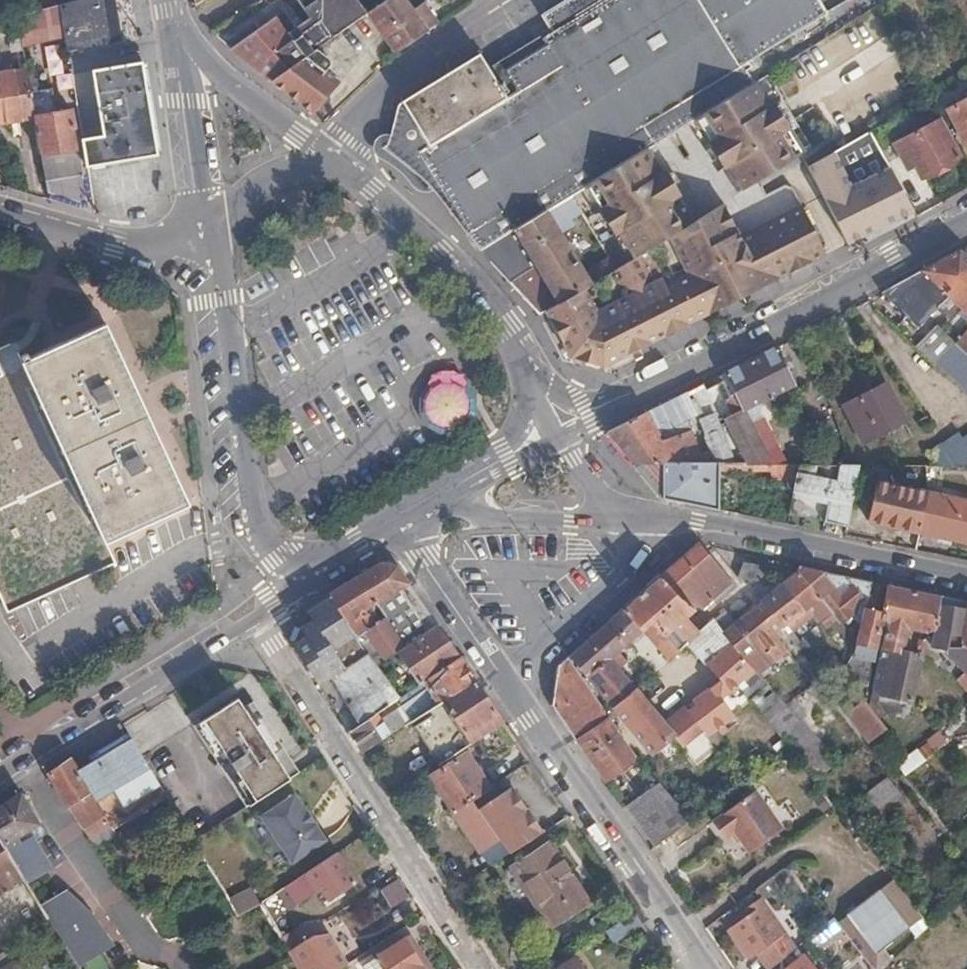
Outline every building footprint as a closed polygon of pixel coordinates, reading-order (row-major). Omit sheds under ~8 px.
[(104,0),(70,0),(59,3),(64,33),(67,50),(110,44),(106,17),(104,0)] [(226,44),(271,80),(304,55),(322,43),(365,11),(356,0),(295,0),(308,17),(300,23),(294,28),(288,32),(275,15),(249,34),(245,30),(226,44)] [(394,50),(426,27),(435,21),(422,2),(413,8),(407,0),(379,0),(365,11),(394,50)] [(481,251),(573,193),(603,175),(648,148),(654,143),(643,125),(791,32),(795,38),(829,17),(819,0),(570,0),(553,10),(562,25),(491,67),(477,50),(390,107),(384,139),(382,153),(389,157),(400,162),(424,188),(452,215),(481,251)] [(64,33),(59,3),(19,13),(24,44),(64,33)] [(19,13),(0,18),(0,36),(10,34),(13,50),(25,49),(24,44),(19,13)] [(289,21),(294,28),(300,23),(294,16),(289,21)] [(322,43),(304,55),(336,84),(341,80),(327,66),(336,57),(322,43)] [(34,47),(37,81),(66,79),(63,44),(34,47)] [(304,55),(271,80),(278,87),(311,111),(338,86),(336,84),(304,55)] [(815,56),(803,59),(808,80),(820,77),(815,56)] [(114,159),(159,152),(157,144),(148,95),(146,83),(142,63),(92,71),(104,136),(83,140),(88,167),(115,162),(114,159)] [(36,115),(32,91),(28,68),(0,73),(0,121),(36,115)] [(769,73),(694,119),(724,168),(729,164),(744,188),(813,145),(769,73)] [(36,115),(49,193),(82,202),(88,200),(72,110),(60,112),(56,87),(32,91),(36,115)] [(948,108),(966,144),(966,98),(948,108)] [(959,157),(939,119),(895,143),(905,163),(913,159),(923,176),(959,157)] [(860,159),(852,144),(809,167),(817,183),(860,159)] [(658,242),(699,316),(747,292),(772,279),(751,244),(742,249),(736,239),(745,234),(726,202),(699,218),(690,204),(684,207),(676,196),(682,192),(667,167),(662,170),(648,148),(603,175),(635,224),(649,246),(658,242)] [(159,154),(159,152),(114,159),(115,162),(159,154)] [(729,164),(724,168),(738,192),(744,188),(729,164)] [(690,204),(682,192),(676,196),(684,207),(690,204)] [(540,315),(546,311),(614,271),(612,268),(618,264),(609,249),(597,256),(603,267),(589,276),(563,233),(578,224),(574,216),(584,210),(573,193),(481,251),(493,263),(540,315)] [(757,230),(784,273),(805,262),(825,252),(797,206),(757,230)] [(638,253),(649,246),(635,224),(623,231),(638,253)] [(751,244),(772,279),(784,273),(757,230),(747,236),(751,244)] [(742,249),(751,244),(747,236),(745,234),(736,239),(742,249)] [(572,356),(604,366),(624,356),(653,341),(683,325),(699,316),(658,242),(649,246),(638,253),(618,264),(612,268),(614,271),(546,311),(560,336),(572,356)] [(945,257),(966,280),(966,252),(962,247),(945,257)] [(883,291),(918,327),(939,306),(947,315),(957,302),(966,292),(966,280),(945,257),(899,283),(883,291)] [(947,315),(950,317),(961,306),(966,312),(966,292),(957,302),(947,315)] [(7,608),(115,558),(104,539),(167,509),(187,500),(163,448),(149,419),(139,398),(107,329),(104,322),(54,346),(23,360),(12,340),(0,345),(0,593),(7,608)] [(956,342),(939,326),(917,348),(934,365),(938,362),(956,342)] [(956,342),(966,353),(966,328),(956,342)] [(938,362),(966,390),(966,353),(956,342),(938,362)] [(779,344),(725,372),(742,408),(743,408),(746,407),(746,408),(797,383),(779,344)] [(457,366),(426,378),(431,390),(415,396),(430,433),(476,415),(457,366)] [(904,418),(886,381),(845,401),(863,439),(904,418)] [(607,431),(634,462),(673,462),(700,462),(686,417),(696,412),(686,391),(672,398),(607,431)] [(736,462),(771,463),(746,408),(746,407),(743,408),(742,408),(724,416),(740,449),(732,453),(736,462)] [(938,437),(956,465),(966,465),(966,418),(938,437)] [(704,436),(713,462),(730,462),(719,431),(704,436)] [(956,465),(938,437),(926,445),(940,465),(956,465)] [(689,503),(719,509),(720,469),(797,470),(797,463),(771,463),(736,462),(730,462),(713,462),(700,462),(673,462),(634,462),(650,481),(663,497),(689,503)] [(856,464),(849,463),(842,463),(797,463),(797,470),(787,513),(845,524),(856,464)] [(868,520),(919,530),(926,489),(922,489),(875,480),(868,520)] [(919,530),(966,540),(966,497),(926,489),(919,530)] [(733,580),(701,541),(687,553),(670,568),(701,604),(702,606),(710,609),(738,583),(733,580)] [(743,561),(741,575),(768,581),(768,579),(769,579),(770,567),(743,561)] [(331,592),(333,596),(381,662),(400,648),(433,625),(405,584),(410,581),(398,565),(390,563),(382,562),(357,577),(343,586),(331,592)] [(854,579),(801,565),(800,572),(842,622),(841,624),(844,629),(849,625),(844,620),(854,613),(860,620),(865,621),(874,583),(854,579)] [(701,604),(670,568),(653,584),(643,592),(636,598),(625,608),(644,630),(645,630),(654,621),(666,635),(677,625),(691,640),(701,631),(688,616),(701,604)] [(842,622),(800,572),(785,584),(803,608),(788,621),(795,630),(819,611),(826,620),(830,617),(833,620),(832,623),(840,633),(845,630),(844,629),(841,624),(842,622)] [(437,622),(410,581),(405,584),(433,625),(437,622)] [(889,586),(874,583),(865,621),(861,639),(862,644),(877,647),(884,614),(889,586)] [(803,608),(785,584),(762,602),(781,627),(788,621),(803,608)] [(941,597),(889,586),(884,614),(890,615),(876,684),(881,694),(913,700),(922,655),(904,652),(911,619),(930,623),(930,621),(937,622),(941,597)] [(381,662),(333,596),(322,602),(310,608),(300,631),(296,641),(320,681),(330,675),(361,721),(378,710),(391,700),(380,684),(391,675),(381,662)] [(941,597),(937,622),(934,641),(933,645),(942,646),(966,646),(966,634),(966,602),(941,597)] [(32,605),(37,626),(56,622),(50,600),(32,605)] [(781,627),(762,602),(737,623),(727,631),(734,640),(747,656),(781,627)] [(644,630),(625,608),(612,620),(632,641),(644,630)] [(728,613),(718,621),(726,630),(727,631),(737,623),(728,613)] [(715,618),(701,631),(691,640),(709,661),(734,640),(727,631),(726,630),(718,621),(715,618)] [(632,641),(612,620),(571,656),(615,707),(640,687),(623,667),(630,661),(620,652),(632,641)] [(654,621),(645,630),(671,659),(680,650),(666,635),(654,621)] [(400,648),(421,680),(429,675),(460,655),(444,632),(437,622),(433,625),(400,648)] [(734,640),(709,661),(724,679),(733,689),(757,669),(747,656),(734,640)] [(966,646),(942,646),(966,667),(966,647),(966,646)] [(476,679),(460,655),(429,675),(437,686),(410,702),(419,716),(476,679)] [(554,703),(607,780),(638,756),(608,713),(569,657),(559,666),(556,686),(554,703)] [(505,720),(476,679),(419,716),(413,720),(440,761),(448,756),(490,730),(505,720)] [(712,734),(718,729),(737,714),(725,696),(733,689),(724,679),(689,705),(712,734)] [(656,754),(680,734),(668,720),(640,687),(615,707),(656,754)] [(234,692),(202,714),(211,729),(202,735),(245,803),(298,767),(272,730),(250,697),(241,702),(234,692)] [(866,699),(849,711),(871,740),(887,727),(866,699)] [(692,748),(712,734),(689,705),(668,720),(680,734),(692,748)] [(361,721),(351,728),(365,751),(410,722),(399,706),(382,717),(378,710),(361,721)] [(211,729),(202,714),(191,721),(202,735),(211,729)] [(517,738),(505,720),(490,730),(502,748),(517,738)] [(916,746),(926,758),(947,741),(937,729),(916,746)] [(133,737),(79,769),(115,825),(122,837),(174,805),(133,737)] [(902,775),(923,760),(915,748),(893,763),(902,775)] [(469,749),(451,761),(472,795),(490,783),(469,749)] [(448,756),(440,761),(443,765),(431,773),(481,852),(500,839),(472,795),(451,761),(448,756)] [(72,758),(51,772),(94,837),(115,825),(79,769),(72,758)] [(880,821),(906,802),(887,775),(861,794),(880,821)] [(628,803),(657,843),(694,818),(659,779),(628,803)] [(327,836),(314,817),(294,789),(262,812),(295,859),(327,836)] [(0,806),(0,836),(11,853),(25,876),(46,864),(26,835),(43,824),(23,791),(0,806)] [(757,791),(714,820),(726,837),(733,832),(736,829),(745,842),(753,851),(785,829),(757,791)] [(318,814),(314,817),(327,836),(331,833),(318,814)] [(733,832),(742,844),(745,842),(736,829),(733,832)] [(552,840),(515,864),(547,914),(560,907),(565,915),(590,899),(552,840)] [(60,849),(43,855),(48,869),(65,863),(60,849)] [(358,877),(339,849),(308,868),(321,887),(325,884),(331,894),(358,877)] [(308,868),(289,881),(302,900),(321,887),(308,868)] [(387,908),(407,897),(396,878),(377,888),(387,908)] [(771,878),(760,886),(767,895),(778,887),(771,878)] [(920,938),(934,927),(895,878),(880,889),(912,928),(920,938)] [(226,895),(232,913),(255,906),(249,888),(226,895)] [(880,955),(912,928),(880,889),(849,914),(880,955)] [(45,909),(50,917),(81,967),(118,945),(98,913),(97,912),(85,917),(73,896),(72,896),(45,909)] [(85,917),(97,912),(73,896),(85,917)] [(343,907),(357,943),(382,933),(369,897),(343,907)] [(762,948),(775,964),(799,945),(761,897),(747,908),(747,909),(752,915),(733,930),(732,931),(752,956),(762,948)] [(728,924),(733,930),(752,915),(747,909),(728,924)] [(643,921),(636,910),(609,926),(617,938),(643,921)] [(844,929),(869,963),(880,955),(849,914),(838,922),(844,929)] [(821,948),(844,929),(838,922),(835,917),(811,935),(821,948)] [(406,935),(422,961),(431,955),(415,930),(406,935)] [(422,961),(406,935),(378,953),(388,968),(428,968),(422,961)] [(290,950),(294,956),(301,968),(336,968),(348,961),(334,938),(313,936),(290,950)] [(18,965),(24,962),(14,948),(0,957),(0,968),(20,968),(18,965)] [(378,953),(370,957),(377,968),(388,968),(378,953)] [(553,968),(585,968),(576,955),(553,968)] [(787,968),(816,968),(805,955),(787,968)]
